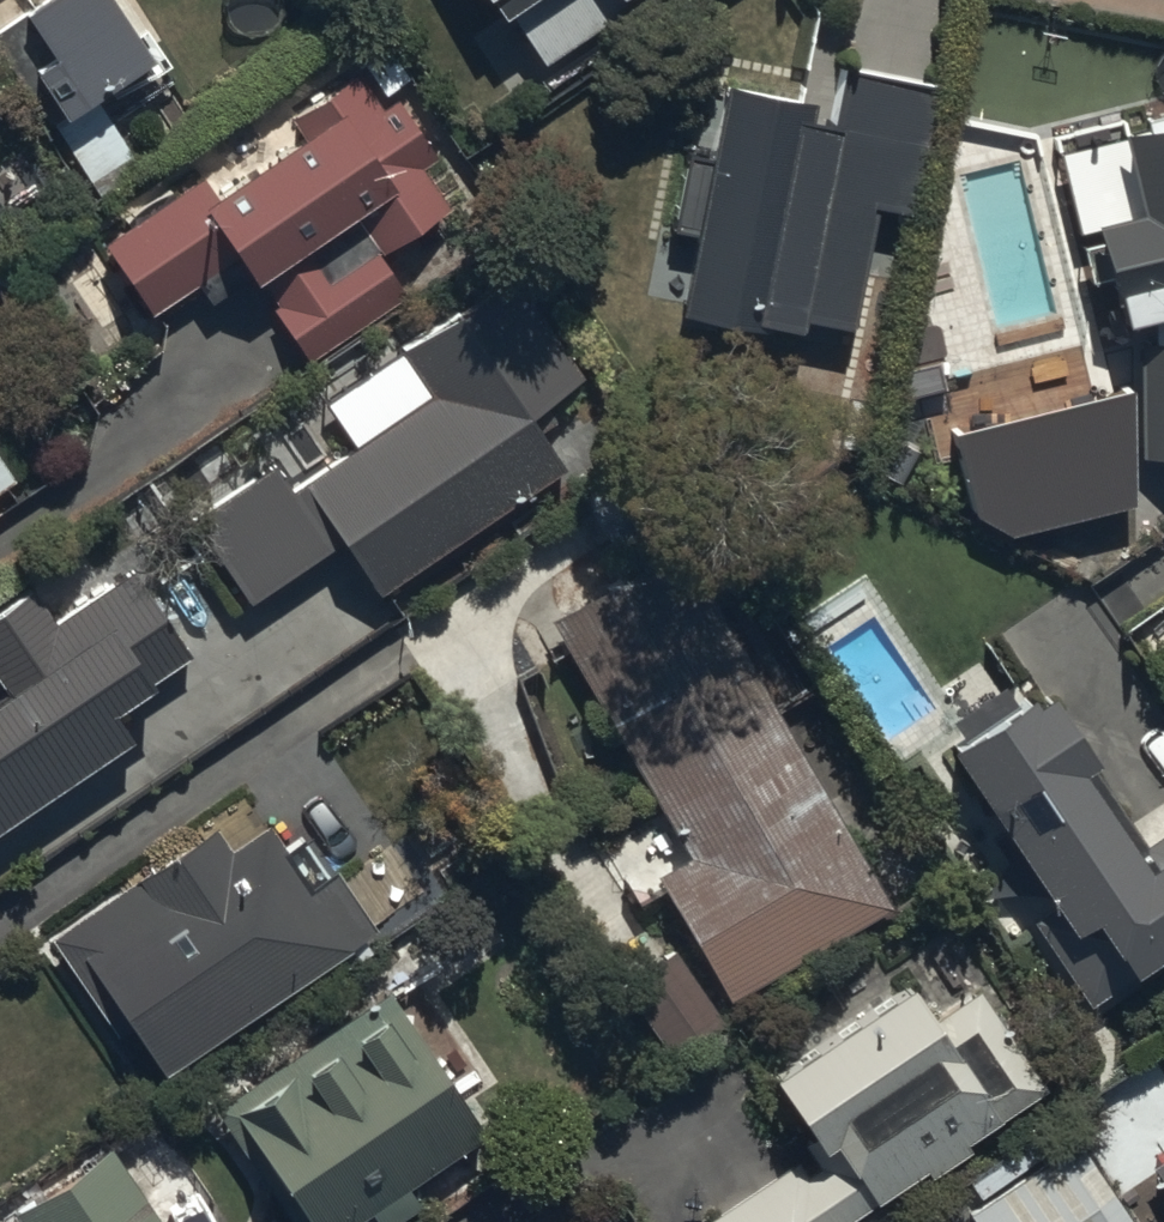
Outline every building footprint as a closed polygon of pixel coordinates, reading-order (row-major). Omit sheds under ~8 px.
[(67,130),(164,65),(121,0),(47,0),(0,31),(67,130)] [(545,66),(643,0),(501,0),(545,66)] [(674,19),(703,0),(662,0),(674,19)] [(852,65),(802,316),(852,326),(875,210),(917,219),(944,83),(902,75),(852,65)] [(410,297),(383,257),(452,212),(357,71),(289,117),(305,142),(216,201),(199,177),(102,242),(154,319),(242,260),(311,363),(410,297)] [(838,131),(795,123),(800,101),(727,87),(681,324),(754,338),(756,323),(799,332),(802,316),(838,131)] [(1068,158),(1127,341),(1148,335),(1141,468),(1163,469),(1163,127),(1068,158)] [(565,478),(526,419),(583,382),(510,274),(397,350),(429,397),(307,479),(287,450),(182,521),(243,611),(338,548),(377,604),(565,478)] [(1132,506),(1134,394),(954,438),(974,514),(1012,537),(1132,506)] [(766,989),(894,915),(685,558),(557,632),(693,863),(653,886),(727,1012),(766,989)] [(159,609),(136,575),(58,627),(31,589),(0,609),(0,690),(12,707),(0,715),(0,843),(144,747),(126,720),(200,670),(159,609)] [(1163,976),(1163,837),(1142,852),(1035,694),(954,749),(1060,906),(1031,926),(1095,1022),(1163,976)] [(269,830),(229,857),(212,833),(64,932),(167,1084),(315,985),(355,958),(382,940),(338,876),(312,894),(269,830)] [(619,988),(675,1071),(729,1036),(672,952),(619,988)] [(794,1175),(791,1170),(713,1221),(856,1221),(1050,1092),(1009,1031),(965,966),(772,1095),(816,1160),(794,1175)] [(297,1221),(361,1221),(492,1134),(396,992),(221,1109),(297,1221)] [(28,1221),(164,1221),(112,1145),(18,1208),(28,1221)] [(974,1221),(1128,1221),(1076,1145),(970,1216),(974,1221)] [(1145,1174),(1163,1203),(1163,1162),(1145,1174)]
